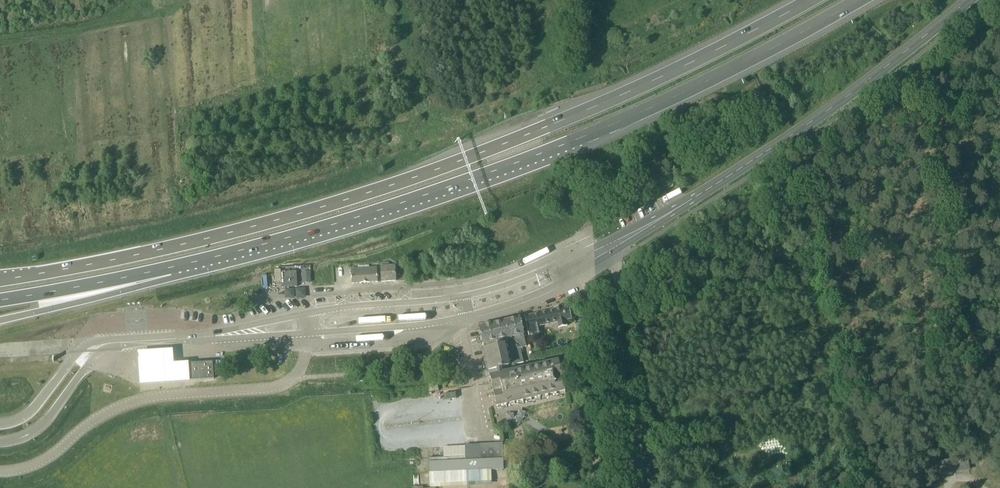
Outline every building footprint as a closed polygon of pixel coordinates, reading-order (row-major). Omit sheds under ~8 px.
[(587,226),(567,240),(570,245),(590,231),(587,226)] [(378,282),(377,268),(370,268),(369,265),(358,266),(359,269),(351,269),(352,284),(361,283),(369,283),(378,282)] [(396,281),(396,275),(398,275),(397,266),(381,266),(382,282),(396,281)] [(298,287),(297,271),(281,272),(282,287),(298,287)] [(303,283),(311,283),(310,272),(302,272),(303,283)] [(568,326),(566,319),(571,318),(571,319),(572,318),(569,307),(564,309),(563,306),(554,308),(555,311),(525,317),(529,336),(530,335),(529,335),(539,333),(538,326),(557,321),(559,328),(568,326)] [(522,328),(520,319),(506,322),(506,321),(500,322),(500,323),(480,328),(483,344),(485,349),(484,349),(489,371),(488,371),(490,377),(491,377),(497,407),(565,391),(558,362),(516,371),(515,365),(524,363),(520,348),(526,347),(524,334),(523,332),(525,332),(524,327),(522,328)] [(573,322),(575,330),(583,328),(582,320),(573,322)] [(172,353),(139,355),(141,387),(189,384),(188,365),(173,366),(172,353)] [(214,361),(187,363),(187,372),(188,381),(215,379),(214,361)] [(430,473),(466,471),(504,469),(502,444),(465,445),(466,451),(452,452),(453,457),(451,457),(429,458),(430,473)] [(969,471),(967,459),(939,463),(940,475),(969,471)]
